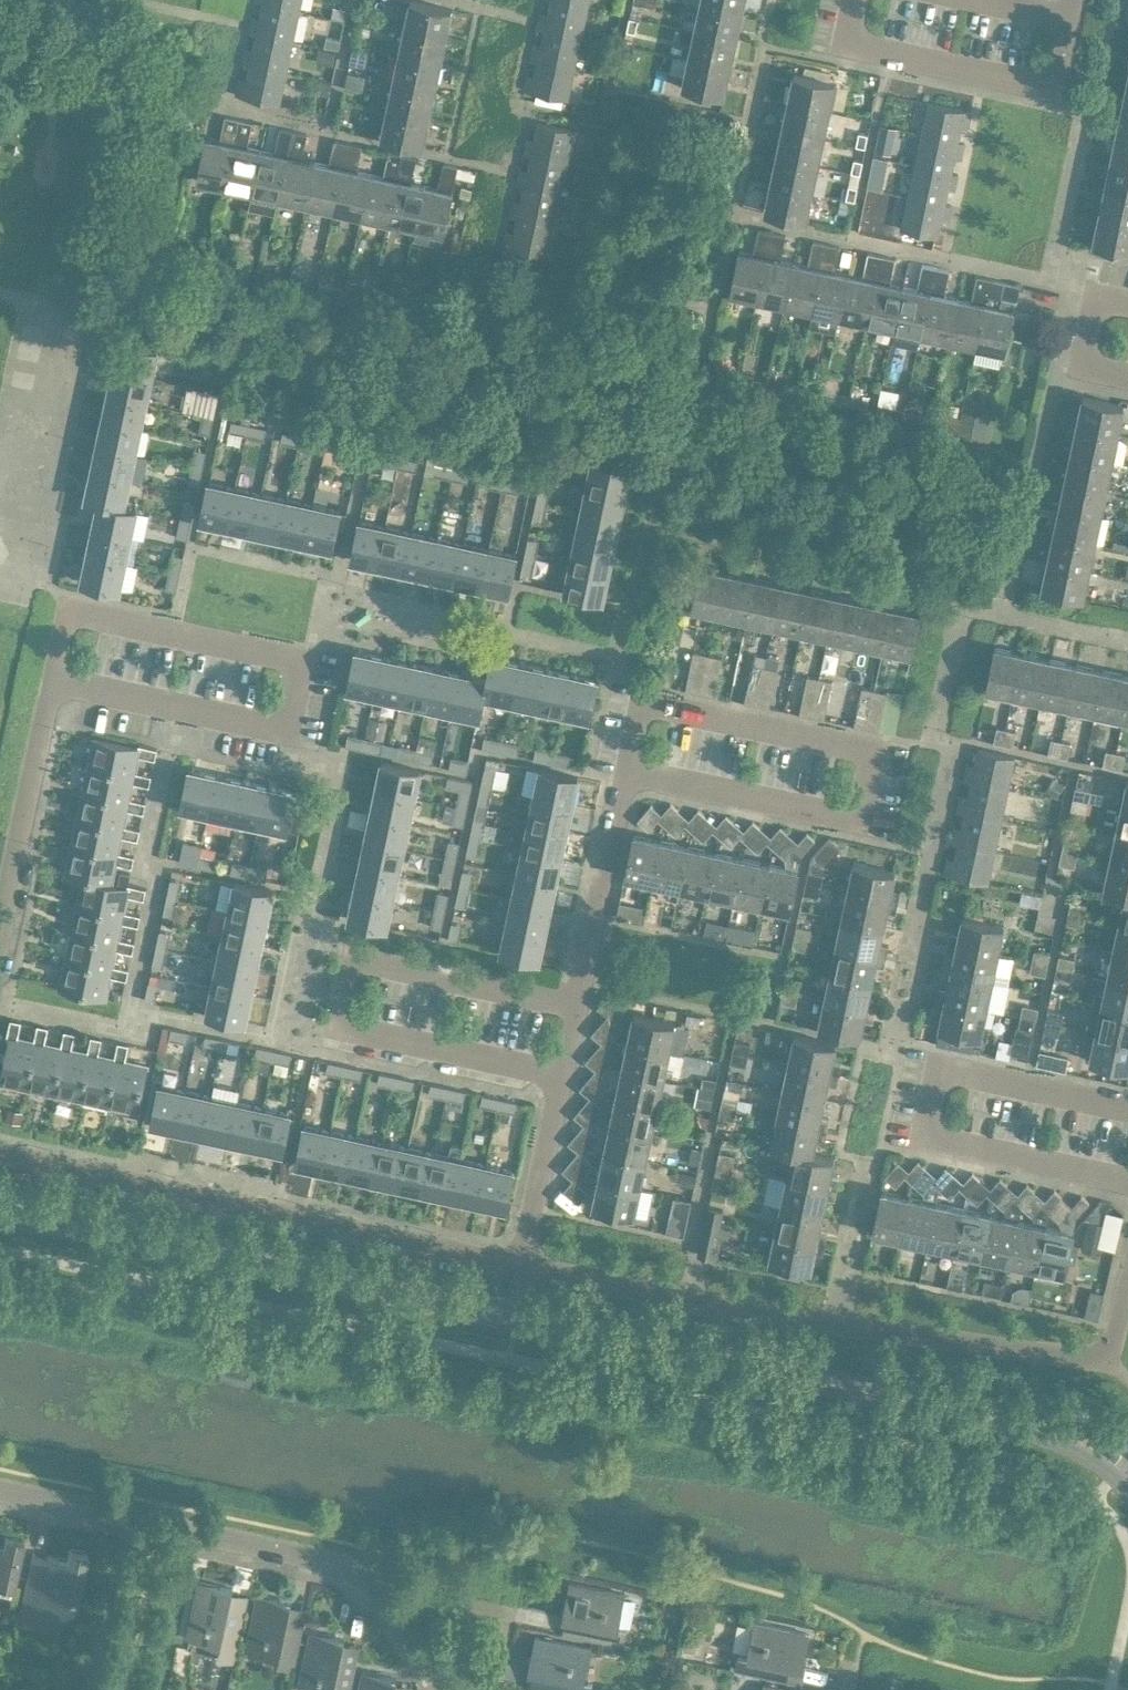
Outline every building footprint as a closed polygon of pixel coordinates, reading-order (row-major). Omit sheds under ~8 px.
[(301,0),(255,0),(262,2),(261,3),(299,10),(301,0)] [(545,19),(539,17),(536,28),(543,29),(544,29),(580,36),(587,5),(563,0),(550,0),(545,19)] [(632,4),(654,9),(656,0),(633,0),(632,4)] [(699,5),(740,14),(743,0),(700,0),(699,5)] [(404,29),(445,37),(451,10),(410,1),(404,29)] [(292,41),(299,10),(261,3),(257,24),(250,22),(248,32),(255,33),(255,34),(292,41)] [(740,14),(699,5),(693,32),(734,41),(740,14)] [(330,18),(344,21),(346,10),(332,7),(330,18)] [(445,37),(404,29),(398,56),(439,65),(445,37)] [(544,29),(543,29),(539,50),(532,49),(529,59),(536,61),(536,60),(573,68),(580,36),(544,29)] [(734,41),(693,32),(687,60),(728,69),(734,41)] [(285,73),(292,41),(255,34),(250,55),(244,54),(242,63),(248,64),(248,65),(285,73)] [(323,48),(337,51),(339,41),(325,38),(323,48)] [(335,51),(325,49),(322,64),(332,66),(335,51)] [(439,65),(398,56),(392,84),(433,92),(439,65)] [(536,60),(536,61),(532,81),(525,80),(523,90),(566,100),(573,68),(536,60)] [(728,69),(687,60),(681,88),(722,97),(728,69)] [(278,104),(285,73),(248,65),(244,86),(237,84),(234,95),(278,104)] [(805,67),(802,77),(828,82),(830,73),(805,67)] [(343,89),(355,92),(358,75),(347,72),(343,89)] [(793,75),(787,103),(828,111),(834,84),(828,82),(802,77),(793,75)] [(317,95),(327,97),(331,83),(320,80),(317,95)] [(433,92),(392,84),(386,111),(428,120),(433,92)] [(534,93),(532,102),(534,102),(559,108),(559,107),(561,99),(534,93)] [(828,111),(787,103),(781,130),(822,139),(828,111)] [(961,121),(968,123),(970,112),(927,103),(920,135),(957,143),(957,142),(961,121)] [(1121,107),(1115,134),(1127,137),(1127,108),(1121,107)] [(428,120),(386,111),(380,139),(422,147),(428,120)] [(224,187),(238,120),(224,117),(219,142),(204,138),(195,181),(224,187)] [(251,193),(260,151),(246,148),(251,123),(238,120),(224,187),(251,193)] [(530,154),(567,162),(573,130),(536,123),(532,145),(525,143),(523,154),(529,155),(530,154)] [(893,142),(896,128),(880,125),(877,139),(893,142)] [(278,199),(293,132),(278,129),(273,154),(260,151),(251,193),(278,199)] [(822,139),(781,130),(775,158),(817,166),(822,139)] [(305,205),(315,163),(301,159),(306,135),(293,132),(278,199),(305,205)] [(867,134),(858,133),(855,146),(864,148),(867,134)] [(1115,134),(1109,162),(1127,166),(1127,137),(1115,134)] [(964,143),(957,142),(957,143),(920,135),(914,166),(950,174),(955,153),(961,154),(964,143)] [(333,210),(347,144),(334,141),(328,166),(315,163),(305,205),(333,210)] [(361,216),(369,175),(356,172),(361,147),(347,144),(333,210),(361,216)] [(387,222),(402,155),(388,152),(383,177),(369,175),(361,216),(387,222)] [(530,154),(529,155),(525,176),(519,175),(516,185),(523,186),(560,193),(567,162),(530,154)] [(414,228),(424,186),(410,183),(416,158),(402,155),(387,222),(414,228)] [(888,159),(873,156),(870,169),(885,172),(888,159)] [(817,166),(775,158),(769,185),(811,194),(817,166)] [(1109,162),(1103,189),(1127,194),(1127,166),(1109,162)] [(424,186),(414,228),(442,234),(457,167),(442,164),(437,189),(424,186)] [(957,175),(950,174),(914,166),(907,197),(944,205),(949,184),(955,185),(957,175)] [(763,213),(805,221),(811,194),(769,185),(763,213)] [(509,217),(516,218),(516,217),(553,224),(560,193),(523,186),(519,207),(512,206),(509,217)] [(1127,223),(1127,194),(1103,189),(1098,216),(1127,223)] [(950,206),(944,205),(907,197),(900,229),(937,237),(941,215),(948,217),(950,206)] [(851,202),(840,199),(837,213),(848,215),(851,202)] [(1098,216),(1092,245),(1127,252),(1127,223),(1098,216)] [(512,239),(505,237),(503,247),(546,256),(553,224),(516,217),(516,218),(512,239)] [(728,294),(757,300),(771,233),(757,230),(751,255),(737,252),(728,294)] [(779,261),(785,236),(771,233),(757,300),(784,306),(793,264),(779,261)] [(811,312),(825,245),(812,242),(806,267),(793,264),(784,306),(811,312)] [(825,245),(811,312),(838,318),(847,276),(833,273),(839,248),(825,245)] [(866,323),(880,256),(866,253),(861,279),(847,276),(838,318),(866,323)] [(893,329),(902,287),(888,285),(894,259),(880,256),(866,323),(893,329)] [(236,257),(233,274),(248,277),(251,259),(236,257)] [(902,287),(893,329),(920,335),(935,268),(921,265),(915,290),(902,287)] [(948,341),(957,299),(943,296),(948,271),(935,268),(920,335),(948,341)] [(404,279),(393,276),(391,287),(401,289),(404,279)] [(957,299),(948,341),(975,347),(989,280),(975,277),(970,302),(957,299)] [(424,282),(411,278),(407,290),(420,294),(424,282)] [(989,280),(975,347),(1003,353),(1012,310),(1014,311),(1019,286),(989,280)] [(112,368),(151,377),(156,351),(117,342),(112,368)] [(209,380),(220,382),(223,365),(213,363),(209,380)] [(151,377),(112,368),(106,394),(145,403),(151,377)] [(739,372),(737,385),(750,387),(752,374),(739,372)] [(180,411),(201,415),(212,417),(218,391),(191,385),(190,390),(185,389),(180,411)] [(808,396),(795,393),(792,406),(805,409),(808,396)] [(835,393),(831,408),(843,410),(846,396),(835,393)] [(101,420),(140,429),(145,403),(106,394),(101,420)] [(855,396),(851,413),(863,416),(867,399),(855,396)] [(1081,397),(1075,425),(1117,434),(1123,406),(1081,397)] [(958,406),(950,404),(948,415),(956,417),(958,406)] [(988,417),(961,411),(956,435),(989,441),(992,427),(986,425),(988,417)] [(212,417),(201,415),(198,433),(208,435),(212,417)] [(101,420),(95,446),(134,455),(140,429),(101,420)] [(228,432),(245,436),(248,425),(230,421),(228,432)] [(265,428),(248,425),(245,436),(263,439),(265,428)] [(1075,425),(1069,453),(1111,462),(1117,434),(1075,425)] [(282,432),(280,443),(296,446),(299,436),(282,432)] [(316,439),(299,436),(296,446),(314,450),(316,439)] [(332,454),(350,457),(352,447),(334,443),(332,454)] [(90,472),(129,480),(134,455),(95,446),(90,472)] [(191,467),(201,469),(205,452),(194,450),(191,467)] [(1064,480),(1105,489),(1111,462),(1069,453),(1064,480)] [(397,468),(399,458),(382,454),(380,464),(397,468)] [(399,458),(397,468),(414,471),(417,461),(399,458)] [(585,488),(623,496),(629,469),(591,461),(585,488)] [(448,478),(450,468),(434,465),(432,475),(448,478)] [(201,469),(191,467),(187,485),(198,487),(201,469)] [(450,468),(448,478),(466,482),(468,472),(450,468)] [(129,480),(90,472),(84,499),(97,502),(123,507),(129,480)] [(500,489),(502,479),(485,475),(483,486),(500,489)] [(502,479),(500,489),(518,493),(520,483),(502,479)] [(1058,508),(1099,516),(1105,489),(1064,480),(1058,508)] [(226,527),(234,489),(207,483),(199,521),(226,527)] [(535,504),(546,506),(549,489),(539,487),(535,504)] [(580,514),(618,522),(623,496),(585,488),(580,514)] [(252,532),(259,494),(234,489),(226,527),(252,532)] [(259,494),(252,532),(277,538),(285,499),(259,494)] [(303,543),(311,505),(285,499),(277,538),(303,543)] [(91,529),(130,537),(136,510),(123,507),(97,502),(91,529)] [(179,519),(190,522),(194,505),(183,502),(179,519)] [(546,506),(535,504),(531,521),(542,524),(546,506)] [(311,505),(303,543),(330,549),(338,511),(311,505)] [(1052,535),(1093,544),(1099,516),(1058,508),(1052,535)] [(574,540),(612,548),(618,522),(580,514),(574,540)] [(190,522),(179,519),(176,537),(186,539),(190,522)] [(376,566),(384,527),(358,522),(350,560),(376,566)] [(384,527),(376,566),(402,571),(410,533),(384,527)] [(130,537),(91,529),(85,555),(124,563),(130,537)] [(410,533),(402,571),(428,577),(436,538),(410,533)] [(1093,544),(1052,535),(1046,562),(1088,571),(1093,544)] [(154,557),(157,538),(142,536),(139,555),(154,557)] [(436,538),(428,577),(454,582),(462,544),(436,538)] [(524,556),(534,558),(538,541),(528,538),(524,556)] [(612,548),(574,540),(569,566),(607,574),(612,548)] [(480,587),(487,549),(462,544),(454,582),(480,587)] [(487,549),(480,587),(506,593),(514,555),(487,549)] [(85,555),(80,581),(119,589),(124,563),(85,555)] [(179,574),(183,557),(172,555),(168,572),(179,574)] [(534,558),(524,556),(520,573),(531,575),(534,558)] [(1046,562),(1040,590),(1082,599),(1088,571),(1046,562)] [(569,566),(563,592),(601,600),(607,574),(569,566)] [(696,581),(680,578),(673,611),(690,614),(691,608),(719,614),(727,573),(699,567),(696,581)] [(179,574),(168,572),(164,590),(175,592),(179,574)] [(755,579),(727,573),(719,614),(746,620),(755,579)] [(782,584),(755,579),(746,620),(773,626),(782,584)] [(809,590),(782,584),(773,626),(800,632),(809,590)] [(837,596),(809,590),(800,632),(828,638),(837,596)] [(865,602),(837,596),(828,638),(856,643),(865,602)] [(891,608),(865,602),(856,643),(883,649),(891,608)] [(919,614),(891,608),(883,649),(910,655),(919,614)] [(1021,653),(993,647),(985,689),(1013,695),(1021,653)] [(373,696),(381,657),(354,652),(346,690),(373,696)] [(706,668),(709,656),(692,652),(690,664),(706,668)] [(1049,659),(1021,653),(1013,695),(1040,700),(1049,659)] [(709,656),(706,668),(719,670),(721,658),(709,656)] [(381,657),(373,696),(399,701),(407,663),(381,657)] [(490,658),(486,679),(482,696),(509,702),(518,664),(490,658)] [(1076,665),(1049,659),(1040,700),(1067,706),(1076,665)] [(433,668),(407,663),(399,701),(425,707),(433,668)] [(543,669),(518,664),(509,702),(535,708),(543,669)] [(701,694),(706,668),(690,664),(684,690),(701,694)] [(761,679),(764,668),(751,665),(749,677),(761,679)] [(1103,671),(1076,665),(1067,706),(1094,712),(1103,671)] [(459,673),(433,668),(425,707),(451,712),(459,673)] [(661,668),(658,685),(669,687),(673,670),(661,668)] [(719,670),(706,668),(701,694),(714,696),(719,670)] [(764,668),(761,679),(774,682),(776,670),(764,668)] [(569,674),(543,669),(535,708),(561,713),(569,674)] [(1103,671),(1094,712),(1122,718),(1127,688),(1127,676),(1103,671)] [(486,679),(459,673),(451,712),(477,718),(482,696),(486,679)] [(595,680),(569,674),(561,713),(587,718),(595,680)] [(756,705),(761,679),(749,677),(743,703),(756,705)] [(804,689),(816,691),(819,679),(806,677),(804,689)] [(761,679),(756,705),(768,708),(774,682),(761,679)] [(816,691),(828,694),(831,682),(819,679),(816,691)] [(871,703),(874,691),(861,688),(858,700),(871,703)] [(816,691),(804,689),(798,715),(810,717),(816,691)] [(828,694),(816,691),(810,717),(823,720),(828,694)] [(871,703),(883,705),(885,693),(874,691),(871,703)] [(865,729),(871,703),(858,700),(853,726),(865,729)] [(883,705),(871,703),(865,729),(877,731),(883,705)] [(386,722),(369,718),(365,737),(383,740),(386,722)] [(992,742),(1003,744),(1006,729),(996,727),(992,742)] [(1003,744),(1012,746),(1015,731),(1006,729),(1003,744)] [(362,750),(364,739),(346,736),(344,746),(362,750)] [(499,752),(501,741),(483,737),(481,748),(499,752)] [(364,739),(362,750),(379,753),(381,743),(364,739)] [(1060,741),(1051,739),(1048,754),(1057,756),(1060,741)] [(93,740),(87,767),(132,777),(133,772),(136,756),(154,759),(156,749),(138,746),(137,749),(93,740)] [(501,741),(499,752),(516,755),(518,745),(501,741)] [(1067,758),(1070,743),(1060,741),(1057,756),(1067,758)] [(413,760),(415,750),(398,746),(396,757),(413,760)] [(550,763),(552,752),(535,748),(533,759),(550,763)] [(450,758),(448,768),(465,772),(468,761),(470,751),(457,749),(455,759),(450,758)] [(970,781),(1007,789),(1014,757),(977,749),(972,772),(965,770),(963,780),(970,782),(970,781)] [(415,750),(413,760),(430,764),(432,754),(415,750)] [(1115,753),(1105,751),(1102,765),(1112,768),(1115,753)] [(552,752),(550,763),(567,766),(569,756),(552,752)] [(1125,755),(1115,753),(1112,768),(1121,770),(1125,755)] [(375,789),(413,797),(419,770),(380,762),(375,789)] [(87,767),(81,794),(126,804),(127,799),(130,783),(148,786),(150,776),(133,772),(132,777),(87,767)] [(480,785),(491,787),(495,770),(484,768),(480,785)] [(207,813),(215,775),(188,769),(180,808),(207,813)] [(533,797),(571,805),(577,778),(538,770),(533,797)] [(215,775),(207,813),(232,819),(240,781),(215,775)] [(456,806),(466,808),(472,782),(456,778),(454,788),(459,789),(456,806)] [(1053,778),(1044,791),(1055,798),(1064,785),(1053,778)] [(240,781),(232,819),(258,824),(266,786),(240,781)] [(970,781),(970,782),(966,802),(959,801),(956,811),(963,813),(964,812),(1000,820),(1007,789),(970,781)] [(491,787),(480,785),(477,802),(488,805),(491,787)] [(266,786),(258,824),(255,839),(265,841),(268,826),(298,833),(305,801),(292,798),(293,792),(266,786)] [(413,797),(375,789),(369,815),(408,823),(413,797)] [(1072,798),(1088,802),(1090,793),(1074,789),(1072,798)] [(81,794),(76,821),(120,830),(121,826),(125,809),(142,813),(144,803),(127,799),(126,804),(81,794)] [(527,822),(565,830),(571,805),(533,797),(527,822)] [(1088,802),(1072,798),(1070,810),(1085,813),(1088,802)] [(477,802),(473,819),(484,821),(488,805),(477,802)] [(466,808),(456,806),(446,804),(442,821),(462,826),(466,808)] [(660,815),(656,820),(657,820),(664,826),(677,811),(669,804),(660,815)] [(657,820),(656,820),(660,815),(650,806),(636,821),(648,831),(657,820)] [(1127,839),(1127,810),(1120,809),(1114,836),(1127,839)] [(684,825),(691,832),(704,816),(697,810),(684,825)] [(957,843),(993,851),(1000,820),(964,812),(963,813),(959,834),(952,832),(949,843),(957,844),(957,843)] [(364,841),(402,849),(408,823),(369,815),(364,841)] [(711,831),(719,837),(732,822),(724,816),(711,831)] [(484,821),(473,819),(469,836),(480,839),(484,821)] [(115,857),(116,853),(119,836),(137,840),(139,830),(121,826),(120,830),(76,821),(70,848),(115,857)] [(738,837),(746,843),(759,828),(752,821),(738,837)] [(522,848),(560,856),(565,830),(527,822),(522,848)] [(498,827),(494,842),(508,845),(512,830),(498,827)] [(766,842),(773,848),(786,833),(779,827),(766,842)] [(814,839),(806,833),(793,848),(801,854),(814,839)] [(480,839),(469,836),(466,853),(476,856),(480,839)] [(623,877),(651,883),(660,842),(632,836),(623,877)] [(1127,867),(1127,839),(1114,836),(1109,863),(1127,867)] [(810,857),(807,872),(822,875),(825,864),(840,847),(828,837),(810,857)] [(358,866),(397,875),(402,849),(364,841),(358,866)] [(444,858),(455,860),(459,843),(448,841),(444,858)] [(651,883),(679,888),(687,847),(660,842),(651,883)] [(1060,853),(1076,856),(1078,846),(1063,842),(1060,853)] [(182,843),(178,862),(195,866),(197,855),(199,846),(182,843)] [(986,883),(993,851),(957,843),(957,844),(952,865),(945,863),(943,874),(986,883)] [(706,894),(714,853),(687,847),(679,888),(706,894)] [(64,875),(82,879),(109,884),(113,863),(131,867),(133,856),(116,853),(115,857),(70,848),(64,875)] [(560,856),(522,848),(516,874),(555,882),(560,856)] [(714,853),(706,894),(734,900),(743,859),(714,853)] [(1076,856),(1060,853),(1058,864),(1074,868),(1076,856)] [(197,855),(195,866),(212,869),(215,859),(197,855)] [(455,860),(444,858),(441,875),(451,877),(455,860)] [(734,900),(760,906),(769,864),(743,859),(734,900)] [(247,877),(249,866),(232,862),(229,873),(247,877)] [(1109,863),(1103,892),(1124,896),(1127,897),(1127,867),(1109,863)] [(760,906),(789,912),(798,870),(769,864),(760,906)] [(846,892),(897,902),(900,892),(890,890),(894,872),(852,864),(846,892)] [(249,866),(247,877),(264,880),(266,870),(249,866)] [(353,892),(391,900),(397,875),(358,866),(353,892)] [(458,888),(469,890),(473,873),(462,871),(458,888)] [(119,872),(116,886),(127,888),(127,885),(130,874),(119,872)] [(820,886),(822,875),(807,872),(805,883),(820,886)] [(511,899),(549,908),(555,882),(516,874),(511,899)] [(82,879),(76,906),(122,916),(123,912),(126,895),(143,898),(145,889),(127,885),(127,888),(116,886),(109,884),(82,879)] [(166,897),(177,899),(180,882),(170,879),(166,897)] [(228,910),(266,918),(271,891),(233,883),(228,910)] [(802,894),(818,897),(820,886),(805,883),(802,894)] [(469,890),(458,888),(454,905),(465,908),(469,890)] [(391,900),(353,892),(347,919),(386,927),(391,900)] [(434,909),(444,912),(448,894),(437,892),(434,909)] [(841,918),(882,928),(885,911),(895,913),(897,902),(846,892),(841,918)] [(1127,925),(1127,897),(1124,896),(1118,923),(1127,925)] [(177,899),(166,897),(162,914),(173,917),(177,899)] [(506,925),(544,933),(549,908),(511,899),(506,925)] [(1068,912),(1083,915),(1085,904),(1070,901),(1068,912)] [(619,902),(616,917),(626,920),(630,905),(619,902)] [(76,906),(71,933),(116,942),(117,939),(121,922),(137,925),(139,915),(123,912),(122,916),(76,906)] [(211,933),(222,936),(260,944),(266,918),(228,910),(217,907),(211,933)] [(444,912),(434,909),(430,927),(441,929),(444,912)] [(1083,915),(1068,912),(1065,923),(1081,926),(1083,915)] [(946,943),(996,954),(1000,938),(1008,939),(1010,928),(1002,927),(1002,926),(961,917),(958,935),(948,933),(946,943)] [(882,928),(841,918),(835,946),(886,957),(888,946),(879,944),(882,928)] [(462,925),(451,923),(447,940),(458,943),(462,925)] [(1118,923),(1112,951),(1127,954),(1127,925),(1118,923)] [(544,933),(506,925),(500,952),(538,960),(544,933)] [(728,925),(724,941),(751,946),(754,930),(728,925)] [(793,937),(809,941),(811,930),(795,926),(793,937)] [(155,949),(165,951),(169,933),(159,931),(155,949)] [(111,969),(111,966),(115,949),(131,953),(134,942),(117,939),(116,942),(71,933),(65,959),(111,969)] [(217,962),(255,970),(260,944),(222,936),(217,962)] [(809,941),(793,937),(791,948),(807,952),(809,941)] [(996,954),(946,943),(944,954),(953,956),(949,972),(991,981),(996,954)] [(829,974),(871,983),(874,966),(883,968),(886,957),(835,946),(829,974)] [(165,951),(155,949),(151,966),(162,968),(165,951)] [(1031,962),(1047,965),(1049,954),(1034,951),(1031,962)] [(1127,982),(1127,954),(1112,951),(1106,977),(1127,982)] [(1056,967),(1072,970),(1074,959),(1058,956),(1056,967)] [(111,969),(65,959),(59,988),(105,997),(109,976),(126,979),(128,969),(111,966),(111,969)] [(249,996),(255,970),(217,962),(214,973),(199,969),(196,982),(212,986),(211,988),(249,996)] [(1047,965),(1031,962),(1029,973),(1045,976),(1047,965)] [(1072,970),(1056,967),(1054,978),(1069,981),(1072,970)] [(934,998),(985,1009),(991,981),(949,972),(946,989),(937,987),(934,998)] [(823,1001),(874,1012),(877,1001),(867,999),(871,983),(829,974),(823,1001)] [(1127,1011),(1127,982),(1106,977),(1102,996),(1094,994),(1092,1003),(1127,1011)] [(800,985),(784,981),(781,992),(797,995),(800,985)] [(158,986),(148,983),(144,1000),(154,1002),(158,986)] [(249,996),(211,988),(206,1014),(244,1022),(249,996)] [(797,995),(781,992),(779,1003),(795,1006),(797,995)] [(985,1009),(934,998),(932,1009),(942,1011),(938,1028),(979,1037),(985,1038),(988,1027),(981,1025),(985,1009)] [(872,1023),(874,1012),(823,1001),(817,1029),(859,1038),(862,1020),(872,1023)] [(1092,1003),(1090,1013),(1099,1015),(1095,1032),(1127,1040),(1127,1011),(1092,1003)] [(1020,1017),(1035,1019),(1037,1009),(1022,1005),(1020,1017)] [(1044,1022),(1060,1025),(1062,1014),(1047,1010),(1044,1022)] [(627,1043),(668,1052),(674,1023),(633,1015),(627,1043)] [(1027,1057),(1033,1031),(1035,1019),(1020,1017),(1017,1027),(1015,1027),(1010,1053),(1027,1057)] [(17,1038),(20,1022),(10,1020),(7,1036),(10,1037),(0,1081),(28,1087),(38,1042),(34,1042),(17,1038)] [(1060,1025),(1044,1022),(1042,1032),(1058,1036),(1060,1025)] [(37,1026),(34,1042),(38,1042),(28,1087),(55,1093),(64,1048),(60,1047),(44,1044),(47,1028),(37,1026)] [(597,1026),(591,1034),(606,1047),(613,1040),(597,1026)] [(186,1043),(188,1033),(171,1029),(169,1039),(186,1043)] [(64,1031),(60,1047),(64,1048),(55,1093),(82,1099),(92,1054),(87,1053),(71,1050),(74,1033),(64,1031)] [(1095,1032),(1089,1060),(1127,1069),(1127,1040),(1095,1032)] [(220,1051),(222,1040),(205,1036),(202,1047),(220,1051)] [(788,1064),(837,1075),(840,1064),(831,1062),(835,1045),(794,1036),(788,1064)] [(90,1037),(87,1053),(92,1054),(82,1099),(109,1104),(118,1059),(114,1059),(97,1055),(101,1039),(90,1037)] [(222,1040),(220,1051),(237,1054),(239,1044),(222,1040)] [(732,1052),(748,1055),(750,1044),(734,1041),(732,1052)] [(117,1043),(114,1059),(118,1059),(109,1104),(136,1110),(146,1065),(125,1061),(128,1045),(117,1043)] [(621,1070),(662,1079),(668,1052),(627,1043),(621,1070)] [(271,1062),(274,1051),(256,1047),(254,1058),(271,1062)] [(274,1051),(271,1062),(289,1065),(291,1055),(274,1051)] [(748,1055),(732,1052),(730,1063),(745,1067),(748,1055)] [(1039,1052),(1036,1066),(1065,1072),(1068,1058),(1039,1052)] [(592,1054),(585,1062),(600,1075),(607,1067),(592,1054)] [(303,1070),(306,1058),(296,1056),(292,1072),(302,1074),(303,1070)] [(342,1077),(344,1066),(327,1063),(325,1073),(342,1077)] [(837,1075),(788,1064),(782,1091),(823,1100),(826,1084),(835,1086),(837,1075)] [(344,1066),(342,1077),(360,1081),(362,1070),(344,1066)] [(615,1097),(656,1106),(670,1109),(676,1082),(662,1079),(621,1070),(615,1097)] [(393,1088),(395,1077),(379,1074),(377,1084),(393,1088)] [(413,1081),(395,1077),(393,1088),(411,1091),(413,1081)] [(586,1081),(579,1089),(594,1102),(601,1094),(586,1081)] [(445,1099),(448,1088),(430,1084),(428,1095),(445,1099)] [(176,1130),(184,1091),(158,1086),(150,1125),(176,1130)] [(448,1088),(445,1099),(462,1103),(465,1092),(448,1088)] [(714,1091),(700,1088),(698,1088),(693,1106),(710,1109),(714,1091)] [(202,1136),(210,1097),(184,1091),(176,1130),(202,1136)] [(782,1091),(776,1119),(826,1130),(828,1118),(819,1117),(823,1100),(782,1091)] [(497,1110),(499,1099),(482,1095),(480,1106),(497,1110)] [(720,1106),(736,1110),(738,1099),(723,1095),(720,1106)] [(210,1097),(202,1136),(228,1141),(236,1102),(210,1097)] [(656,1106),(615,1097),(609,1125),(650,1134),(656,1106)] [(462,1103),(446,1099),(444,1108),(460,1112),(462,1103)] [(499,1099),(497,1110),(514,1114),(516,1103),(499,1099)] [(236,1102),(228,1141),(254,1147),(262,1108),(236,1102)] [(736,1110),(720,1106),(718,1118),(734,1121),(736,1110)] [(262,1108),(254,1147),(281,1153),(289,1114),(262,1108)] [(580,1108),(573,1116),(589,1129),(595,1121),(580,1108)] [(22,1113),(6,1109),(4,1120),(20,1124),(22,1113)] [(826,1130),(776,1119),(770,1147),(791,1152),(791,1151),(811,1155),(811,1154),(815,1138),(824,1140),(826,1130)] [(604,1152),(645,1161),(650,1134),(609,1125),(604,1152)] [(321,1170),(329,1131),(303,1126),(295,1164),(321,1170)] [(329,1131),(321,1170),(347,1176),(355,1137),(329,1131)] [(574,1136),(568,1144),(583,1157),(590,1149),(574,1136)] [(355,1137),(347,1176),(373,1181),(381,1143),(355,1137)] [(381,1143),(373,1181),(398,1187),(407,1148),(381,1143)] [(451,1198),(459,1159),(461,1148),(449,1145),(446,1157),(433,1154),(425,1192),(451,1198)] [(407,1148),(398,1187),(425,1192),(433,1154),(407,1148)] [(697,1166),(700,1150),(690,1148),(687,1164),(697,1166)] [(786,1178),(836,1189),(838,1178),(829,1176),(832,1159),(811,1154),(811,1155),(791,1151),(791,1152),(786,1178)] [(598,1179),(639,1188),(645,1161),(604,1152),(598,1179)] [(717,1163),(732,1166),(735,1155),(719,1152),(717,1163)] [(477,1204),(485,1165),(459,1159),(451,1198),(477,1204)] [(903,1177),(911,1183),(924,1168),(917,1161),(903,1177)] [(569,1163),(562,1171),(577,1184),(584,1176),(569,1163)] [(732,1166),(717,1163),(715,1174),(730,1177),(732,1166)] [(485,1165),(477,1204),(504,1209),(512,1171),(485,1165)] [(930,1182),(938,1189),(952,1174),(944,1167),(930,1182)] [(693,1188),(696,1175),(682,1172),(679,1185),(693,1188)] [(958,1188),(965,1195),(979,1180),(971,1173),(958,1188)] [(780,1206),(821,1215),(824,1198),(834,1200),(836,1189),(786,1178),(780,1206)] [(639,1188),(598,1179),(592,1207),(633,1216),(639,1188)] [(985,1194),(993,1201),(1006,1185),(999,1179),(985,1194)] [(1013,1200),(1020,1206),(1034,1191),(1026,1185),(1013,1200)] [(1040,1206),(1047,1212),(1061,1196),(1053,1190),(1040,1206)] [(899,1239),(908,1198),(880,1192),(871,1233),(899,1239)] [(1067,1211),(1075,1217),(1088,1202),(1081,1196),(1067,1211)] [(665,1233),(683,1236),(690,1202),(672,1198),(665,1233)] [(927,1245),(935,1203),(908,1198),(899,1239),(927,1245)] [(935,1203),(927,1245),(954,1251),(963,1209),(935,1203)] [(774,1233),(824,1244),(826,1233),(817,1231),(821,1215),(780,1206),(774,1233)] [(723,1211),(707,1207),(705,1218),(721,1221),(723,1211)] [(963,1209),(954,1251),(981,1257),(990,1215),(963,1209)] [(1083,1213),(1077,1243),(1091,1246),(1097,1216),(1083,1213)] [(990,1215),(981,1257),(1009,1262),(1017,1221),(990,1215)] [(721,1221),(705,1218),(697,1254),(713,1257),(721,1221)] [(1017,1221),(1009,1262),(1036,1268),(1045,1227),(1017,1221)] [(1045,1227),(1036,1268),(1064,1274),(1073,1233),(1045,1227)] [(822,1254),(824,1244),(774,1233),(768,1261),(809,1270),(813,1252),(822,1254)] [(949,1274),(946,1287),(962,1290),(964,1277),(949,1274)] [(1084,1317),(1097,1319),(1103,1294),(1090,1290),(1084,1317)] [(22,1539),(5,1536),(2,1546),(0,1546),(0,1586),(12,1588),(22,1539)] [(66,1560),(32,1553),(19,1615),(54,1622),(59,1599),(75,1602),(86,1553),(68,1549),(66,1560)] [(232,1589),(198,1582),(186,1638),(220,1646),(216,1660),(232,1663),(247,1597),(231,1594),(232,1589)] [(568,1584),(561,1618),(593,1625),(590,1640),(622,1647),(626,1631),(617,1629),(624,1596),(568,1584)] [(256,1595),(244,1651),(278,1658),(276,1666),(292,1670),(299,1637),(283,1634),(290,1602),(256,1595)] [(737,1655),(734,1671),(766,1678),(770,1662),(802,1669),(809,1635),(753,1623),(746,1656),(737,1655)] [(298,1688),(306,1689),(349,1689),(352,1675),(337,1671),(344,1639),(310,1632),(298,1688)] [(527,1672),(559,1678),(557,1689),(591,1689),(592,1685),(584,1683),(591,1649),(534,1638),(527,1672)] [(681,1655),(696,1658),(699,1643),(684,1640),(681,1655)] [(358,1689),(394,1689),(396,1679),(362,1672),(358,1689)]
